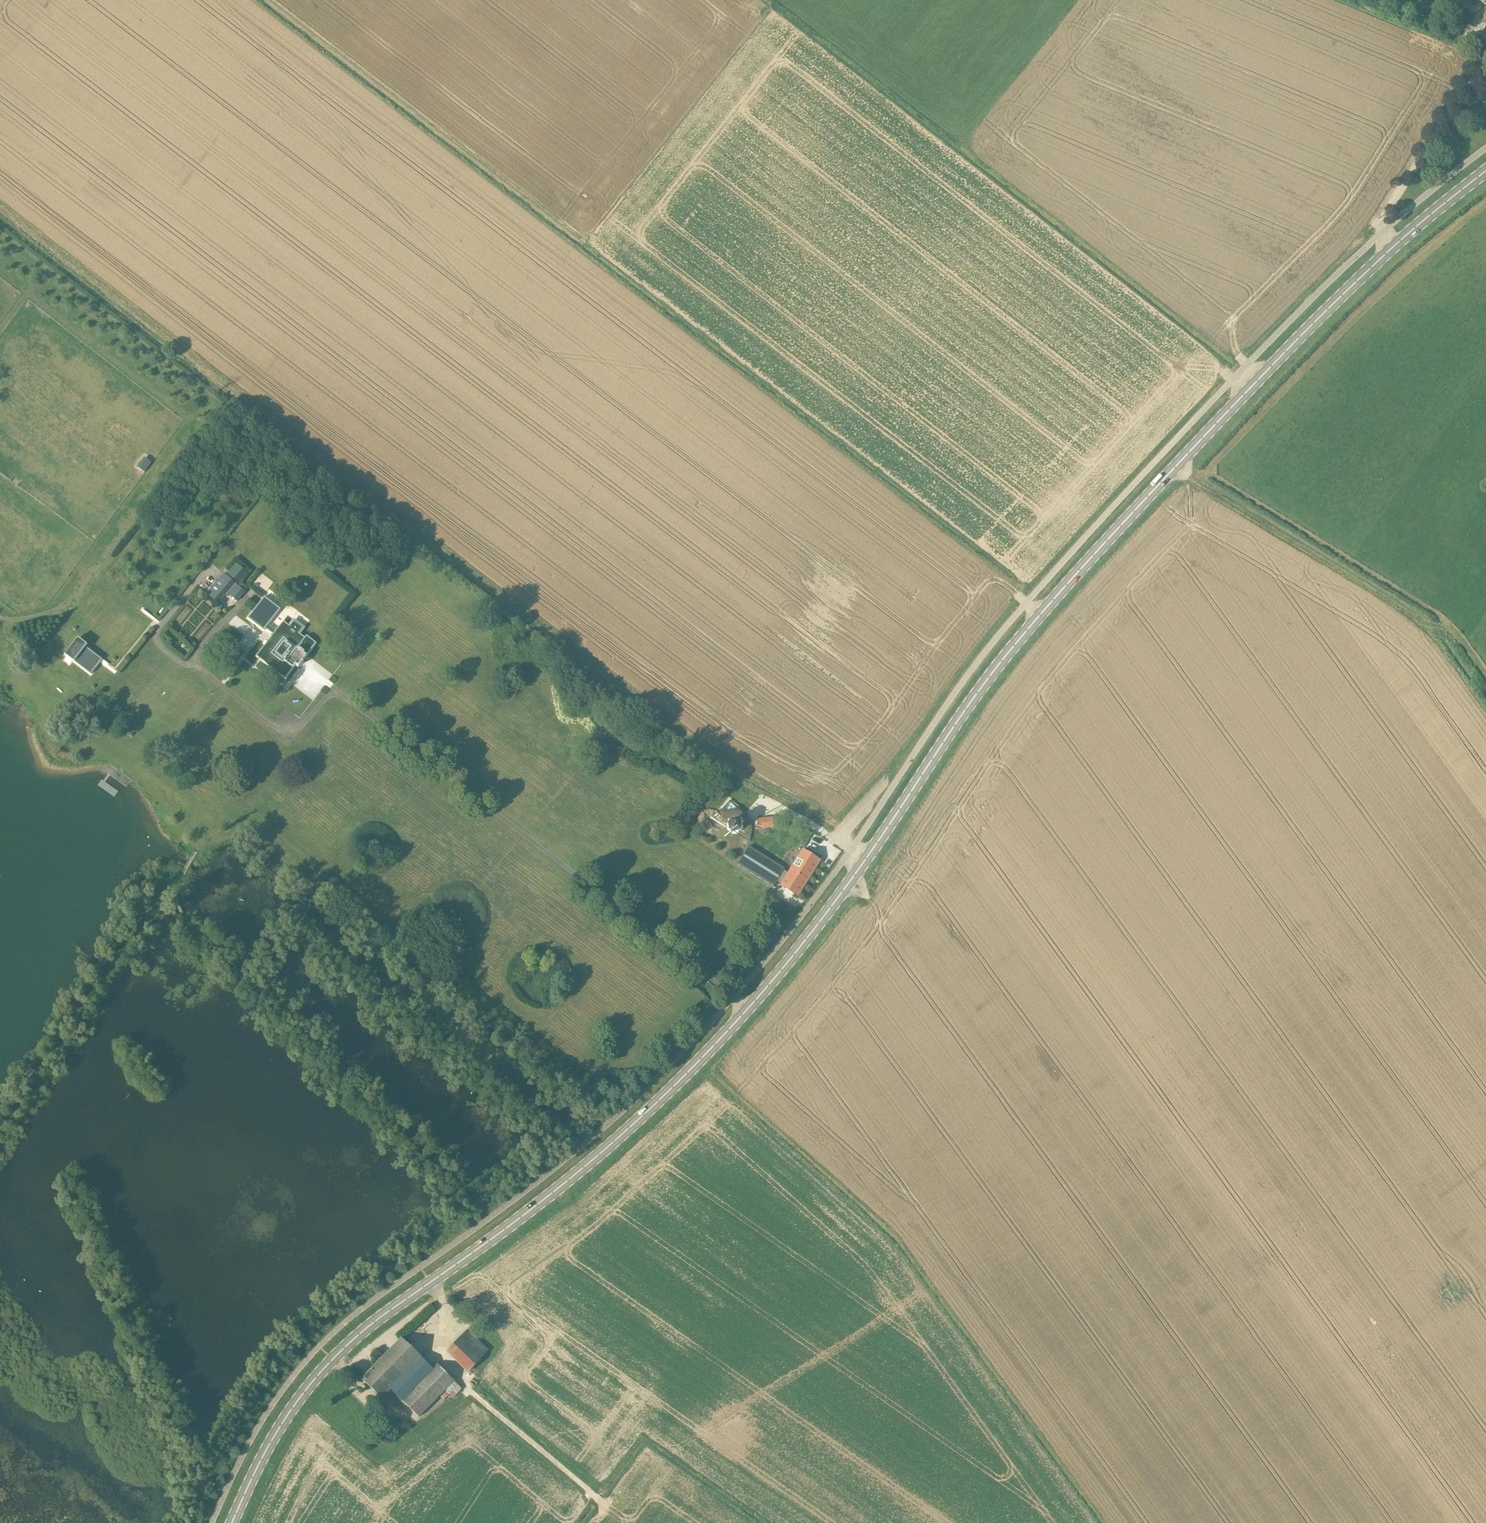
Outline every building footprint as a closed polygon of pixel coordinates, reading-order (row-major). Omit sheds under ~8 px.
[(236,562),(225,575),(223,573),(207,592),(219,602),(227,592),(237,601),(245,592),(236,584),(246,571),(236,562)] [(305,638),(300,634),(306,627),(294,618),(288,625),(284,622),(276,631),(269,625),(281,609),(265,597),(248,618),(264,631),(266,628),(274,634),(257,656),(285,678),(293,668),(293,667),(296,664),(298,665),(306,655),(307,654),(316,643),(307,636),(305,638)] [(78,637),(65,654),(91,674),(102,659),(86,647),(88,644),(78,637)] [(730,800),(718,813),(721,816),(718,822),(727,824),(727,826),(727,828),(728,830),(730,832),(731,833),(733,834),(735,834),(738,833),(739,833),(740,832),(745,839),(746,842),(749,840),(750,838),(751,830),(751,821),(751,820),(750,820),(742,823),(739,819),(745,813),(745,812),(744,812),(739,808),(730,801),(731,800),(730,800)] [(772,818),(757,820),(758,829),(774,828),(772,818)] [(777,882),(781,885),(797,896),(820,860),(803,850),(789,873),(784,870),(785,868),(749,846),(738,864),(773,887),(777,882)] [(467,1328),(447,1349),(470,1371),(482,1358),(481,1357),(489,1349),(467,1328)] [(433,1368),(421,1357),(422,1357),(402,1337),(362,1379),(382,1398),(390,1389),(419,1417),(440,1396),(444,1400),(450,1394),(454,1398),(462,1389),(455,1381),(437,1364),(433,1368)]
